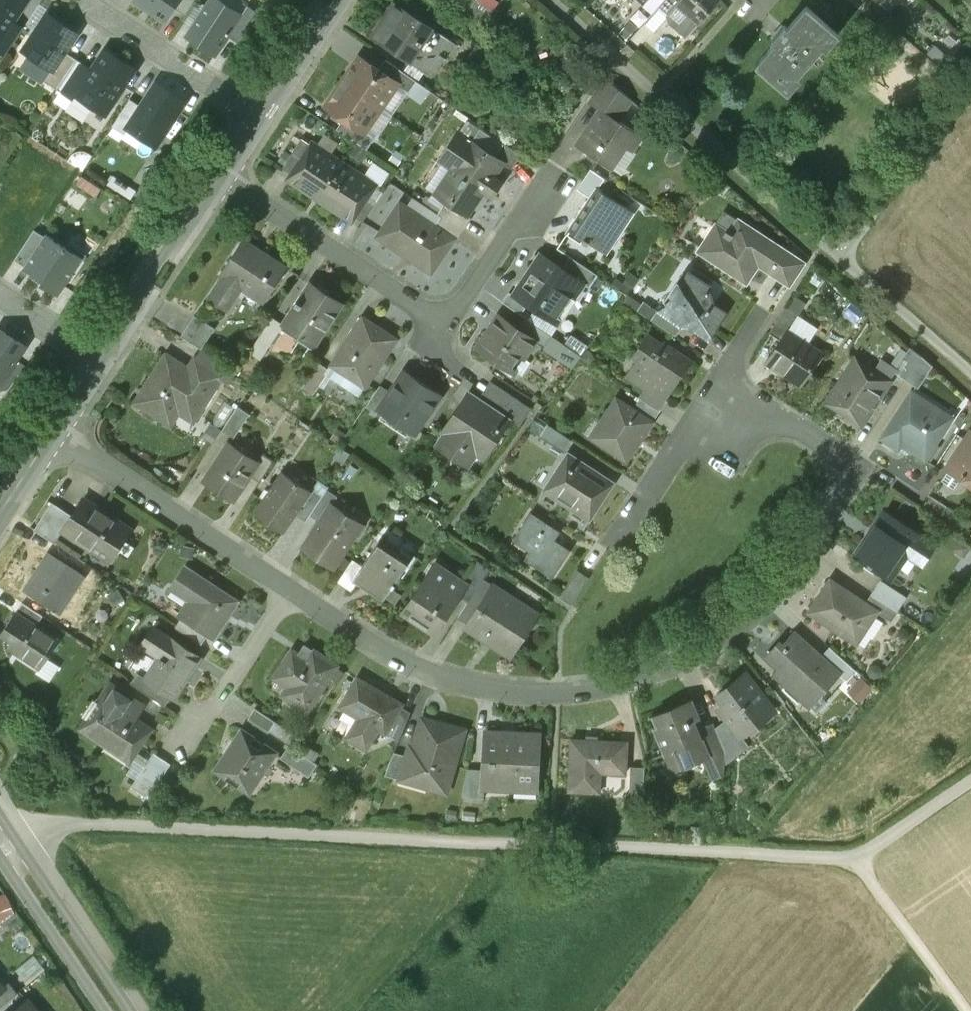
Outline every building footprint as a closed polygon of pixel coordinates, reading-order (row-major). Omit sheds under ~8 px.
[(12,22),(27,0),(0,0),(0,41),(12,22)] [(165,22),(174,8),(180,0),(133,0),(165,22)] [(174,8),(184,15),(194,0),(180,0),(174,8)] [(218,0),(210,0),(205,8),(192,28),(186,36),(215,55),(228,36),(242,15),(218,0)] [(475,0),(459,0),(457,3),(485,22),(492,12),(475,0)] [(651,15),(662,24),(665,20),(668,17),(666,16),(679,0),(664,0),(651,15)] [(666,16),(668,17),(665,20),(685,38),(718,0),(679,0),(666,16)] [(886,11),(891,5),(896,3),(900,0),(874,0),(886,11)] [(192,28),(205,8),(195,1),(182,21),(192,28)] [(430,30),(393,5),(372,37),(407,59),(406,60),(430,76),(451,45),(430,31),(430,30)] [(248,6),(242,15),(228,36),(238,43),(258,13),(248,6)] [(784,26),(771,41),(774,44),(755,66),(787,93),(800,78),(796,76),(822,47),(825,49),(838,35),(806,7),(787,29),(784,26)] [(77,33),(47,14),(23,50),(52,69),(53,70),(65,52),(77,33)] [(12,22),(0,41),(0,52),(5,56),(22,29),(12,22)] [(498,60),(477,46),(468,59),(488,73),(498,60)] [(135,69),(105,49),(92,69),(74,96),(75,97),(104,116),(135,69)] [(44,81),(57,89),(77,59),(65,52),(53,70),(52,69),(44,81)] [(379,71),(359,58),(343,82),(382,109),(398,86),(399,84),(379,71)] [(73,100),(75,97),(74,96),(92,69),(77,59),(57,89),(73,100)] [(429,90),(386,60),(379,71),(399,84),(398,86),(421,101),(429,90)] [(618,89),(604,77),(590,97),(605,107),(610,99),(611,99),(618,89)] [(382,109),(343,82),(325,108),(343,120),(365,135),(366,134),(382,109)] [(185,102),(156,83),(140,106),(126,128),(127,129),(156,147),(185,102)] [(633,103),(618,89),(611,99),(625,108),(633,103)] [(126,128),(140,106),(129,99),(112,126),(124,134),(127,129),(126,128)] [(605,107),(585,137),(582,135),(575,145),(606,166),(621,144),(630,150),(640,136),(617,121),(625,108),(611,99),(610,99),(605,107)] [(511,168),(520,154),(470,119),(459,134),(458,134),(511,168)] [(365,135),(343,120),(337,130),(367,150),(374,140),(366,134),(365,135)] [(504,164),(458,134),(441,160),(454,168),(440,190),(471,210),(492,179),(494,180),(504,164)] [(302,141),(282,171),(293,178),(312,147),(302,141)] [(293,178),(290,181),(318,199),(340,166),(312,147),(293,178)] [(340,166),(318,199),(350,220),(353,217),(366,197),(372,187),(340,166)] [(604,179),(590,170),(577,189),(590,198),(596,188),(597,189),(604,179)] [(597,189),(596,188),(590,198),(569,230),(582,239),(580,240),(586,244),(588,243),(600,251),(628,209),(597,189)] [(366,197),(353,217),(362,223),(375,203),(366,197)] [(472,220),(446,203),(438,215),(442,217),(464,232),(472,220)] [(407,210),(398,224),(391,219),(379,238),(432,273),(453,241),(435,228),(407,210)] [(464,232),(442,217),(435,228),(453,241),(456,243),(464,232)] [(783,252),(740,223),(731,238),(716,228),(701,252),(746,282),(758,264),(770,273),(783,252)] [(14,260),(24,267),(44,237),(34,230),(14,260)] [(83,258),(46,234),(44,237),(24,267),(23,269),(41,281),(39,284),(58,296),(83,258)] [(284,266),(243,239),(223,270),(226,273),(243,284),(263,297),(284,266)] [(802,264),(783,252),(770,273),(788,285),(802,264)] [(563,269),(539,253),(538,254),(539,255),(530,269),(528,268),(528,269),(530,271),(523,282),(520,280),(519,281),(521,282),(512,294),(511,294),(510,295),(526,306),(557,327),(558,325),(554,323),(581,283),(582,282),(563,269)] [(598,276),(571,258),(563,269),(582,282),(581,283),(589,288),(598,276)] [(709,286),(688,272),(677,289),(683,300),(672,307),(671,308),(681,325),(682,326),(685,324),(707,338),(724,313),(711,304),(711,301),(710,297),(708,295),(704,293),(709,286)] [(209,298),(226,309),(243,284),(226,273),(209,298)] [(342,305),(309,283),(282,324),(315,345),(342,305)] [(510,295),(507,293),(501,302),(520,315),(526,306),(510,295)] [(670,303),(656,312),(651,320),(674,335),(681,325),(671,308),(672,307),(670,303)] [(786,309),(770,333),(782,342),(788,333),(787,332),(797,316),(786,309)] [(214,327),(195,315),(181,336),(200,349),(214,327)] [(517,329),(497,316),(477,348),(513,371),(534,340),(517,329)] [(396,338),(363,317),(332,364),(365,386),(396,338)] [(550,335),(524,318),(517,329),(534,340),(543,346),(550,335)] [(268,322),(248,352),(260,360),(280,330),(268,322)] [(0,330),(0,383),(25,346),(0,330)] [(820,353),(788,333),(782,342),(768,362),(800,383),(820,353)] [(663,346),(647,336),(634,355),(639,358),(628,376),(645,387),(661,398),(676,376),(677,377),(687,362),(673,353),(675,351),(664,344),(663,346)] [(908,349),(893,374),(904,381),(921,356),(908,349)] [(236,371),(203,350),(196,360),(221,376),(220,378),(228,383),(236,371)] [(932,366),(921,356),(904,381),(918,389),(932,366)] [(890,381),(854,357),(825,401),(861,425),(890,381)] [(213,387),(189,372),(188,374),(164,359),(136,402),(165,421),(173,408),(192,420),(213,387)] [(221,376),(196,360),(189,372),(213,387),(220,378),(221,376)] [(330,370),(318,362),(302,387),(314,395),(330,370)] [(390,393),(378,410),(380,411),(415,435),(442,395),(405,370),(390,393)] [(500,389),(490,381),(479,398),(490,405),(492,401),(500,389)] [(381,386),(367,407),(377,414),(380,411),(378,410),(390,393),(381,386)] [(661,398),(645,387),(638,398),(659,411),(666,401),(661,398)] [(531,409),(500,389),(492,401),(510,412),(523,421),(531,409)] [(928,403),(911,392),(881,439),(898,450),(901,444),(908,448),(908,450),(924,460),(948,424),(924,408),(928,403)] [(470,393),(437,445),(469,466),(487,439),(491,442),(510,412),(492,401),(490,405),(479,398),(470,393)] [(632,408),(615,397),(588,437),(625,462),(652,421),(632,408)] [(659,411),(638,398),(632,408),(652,421),(659,411)] [(249,413),(238,405),(222,430),(233,437),(249,413)] [(569,439),(547,424),(539,436),(561,451),(569,439)] [(947,469),(948,470),(949,470),(960,477),(960,478),(962,479),(965,475),(970,479),(970,432),(947,469)] [(256,462),(226,443),(202,480),(234,500),(250,475),(258,463),(256,462)] [(262,453),(256,462),(258,463),(250,475),(259,482),(274,460),(262,453)] [(613,482),(568,453),(544,490),(588,519),(613,482)] [(312,491),(281,471),(254,513),(284,533),(298,511),(312,491)] [(321,497),(309,515),(320,522),(332,503),(333,504),(338,497),(326,489),(321,497)] [(312,491),(298,511),(308,517),(309,515),(321,497),(312,491)] [(970,522),(929,495),(921,507),(963,534),(970,522)] [(71,514),(62,530),(108,559),(128,528),(82,498),(71,514)] [(71,514),(50,501),(32,529),(53,543),(62,530),(71,514)] [(333,504),(332,503),(320,522),(304,547),(334,566),(362,523),(333,504)] [(923,534),(885,508),(872,527),(874,529),(856,555),(888,577),(905,553),(923,565),(935,547),(921,537),(923,534)] [(558,532),(531,513),(516,535),(533,547),(525,559),(551,576),(568,550),(552,539),(558,532)] [(362,567),(354,580),(358,582),(383,599),(409,560),(380,541),(362,567)] [(73,556),(55,544),(49,553),(67,565),(73,556)] [(49,553),(25,590),(58,611),(70,592),(67,589),(78,572),(67,565),(49,553)] [(475,558),(460,582),(464,585),(458,595),(468,601),(483,578),(490,567),(475,558)] [(351,560),(338,581),(352,590),(358,582),(354,580),(362,567),(351,560)] [(193,598),(181,617),(207,634),(212,637),(237,600),(184,565),(172,584),(193,598)] [(460,582),(434,565),(403,611),(434,631),(458,595),(464,585),(460,582)] [(577,570),(559,597),(571,605),(588,578),(577,570)] [(468,601),(458,617),(468,624),(493,585),(483,578),(468,601)] [(907,596),(881,579),(871,594),(897,611),(907,596)] [(865,603),(831,580),(810,611),(855,641),(876,611),(865,603)] [(537,614),(493,585),(468,624),(512,653),(537,614)] [(897,611),(871,594),(865,603),(876,611),(890,621),(897,611)] [(42,616),(21,603),(15,612),(35,626),(42,616)] [(35,626),(15,612),(3,630),(15,638),(9,647),(38,666),(56,640),(35,626)] [(207,634),(181,617),(175,627),(201,644),(207,634)] [(199,657),(151,626),(139,645),(158,657),(145,677),(144,679),(170,696),(172,698),(199,657)] [(822,657),(796,633),(783,646),(779,643),(766,658),(786,677),(781,682),(801,701),(812,689),(816,693),(835,672),(836,670),(822,657)] [(855,670),(830,648),(822,657),(836,670),(835,672),(845,681),(855,670)] [(304,660),(291,651),(274,676),(296,691),(290,700),(304,710),(334,664),(311,649),(304,660)] [(170,696),(144,679),(145,677),(136,671),(128,682),(163,705),(170,696)] [(774,711),(745,672),(717,694),(727,708),(720,713),(726,721),(737,736),(739,735),(756,721),(758,723),(774,711)] [(383,694),(356,679),(341,705),(359,716),(347,736),(364,746),(376,726),(384,731),(398,706),(382,696),(383,694)] [(138,706),(107,686),(80,727),(105,743),(108,738),(131,754),(147,729),(130,718),(138,706)] [(691,700),(653,715),(658,726),(655,727),(665,752),(673,749),(679,766),(709,755),(715,771),(724,772),(724,762),(725,752),(715,730),(705,734),(691,700)] [(410,713),(398,706),(384,731),(399,739),(410,713)] [(273,722),(254,709),(247,718),(267,731),(273,722)] [(436,720),(421,716),(413,745),(409,744),(405,755),(400,774),(429,782),(428,785),(446,791),(458,748),(456,747),(461,730),(435,722),(436,720)] [(737,736),(726,721),(715,728),(715,730),(725,752),(724,762),(747,748),(739,735),(737,736)] [(233,743),(232,743),(214,770),(237,785),(242,779),(254,787),(277,753),(242,730),(233,743)] [(539,734),(485,731),(483,769),(482,788),(485,788),(536,790),(539,734)] [(627,741),(570,739),(568,791),(594,792),(595,772),(626,774),(627,741)] [(316,764),(288,746),(280,758),(308,777),(316,764)] [(394,752),(384,774),(399,778),(400,774),(405,755),(394,752)] [(168,765),(152,754),(130,786),(146,797),(168,765)] [(645,767),(629,766),(628,796),(643,797),(645,767)] [(483,769),(468,768),(462,795),(484,799),(485,788),(482,788),(483,769)] [(0,894),(0,913),(3,918),(16,909),(4,891),(0,894)] [(0,993),(0,1008),(17,994),(8,983),(3,987),(5,989),(0,993)] [(15,1010),(36,1010),(28,1001),(15,1010)]
